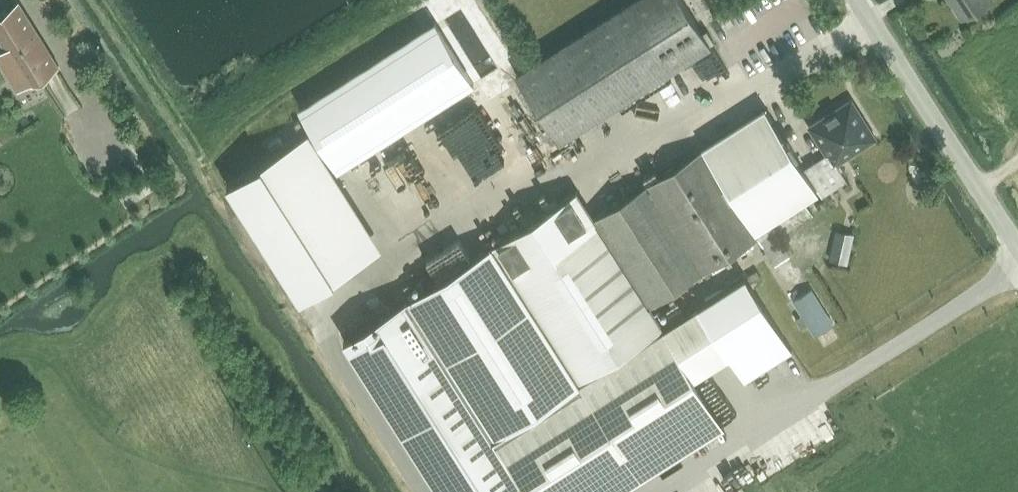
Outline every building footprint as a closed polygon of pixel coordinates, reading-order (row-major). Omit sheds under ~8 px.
[(30,0),(29,0),(0,18),(0,42),(29,89),(69,64),(30,0)] [(515,75),(559,142),(710,43),(682,0),(631,0),(515,75)] [(964,16),(988,0),(954,0),(964,16)] [(727,26),(733,22),(729,17),(724,20),(727,26)] [(474,82),(435,21),(299,107),(338,169),(474,82)] [(809,127),(826,154),(828,157),(830,155),(837,165),(838,165),(878,139),(853,100),(809,127)] [(828,157),(826,154),(805,167),(766,106),(596,216),(651,302),(760,231),(782,217),(784,221),(807,207),(848,182),(838,165),(837,165),(830,155),(828,157)] [(569,155),(596,141),(591,131),(564,145),(569,155)] [(301,299),(361,260),(288,145),(227,183),(301,299)] [(664,326),(577,191),(491,246),(568,366),(578,382),(663,327),(664,326)] [(807,207),(784,221),(782,217),(760,231),(756,234),(776,265),(789,256),(777,238),(813,215),(807,207)] [(851,246),(835,242),(831,258),(847,262),(851,246)] [(484,420),(568,366),(491,246),(344,338),(442,491),(491,491),(519,475),(484,420)] [(792,349),(746,276),(699,306),(745,378),(792,349)] [(815,334),(833,323),(811,288),(794,299),(815,334)] [(568,366),(484,420),(526,486),(530,491),(620,491),(725,425),(663,327),(578,382),(568,366)]
